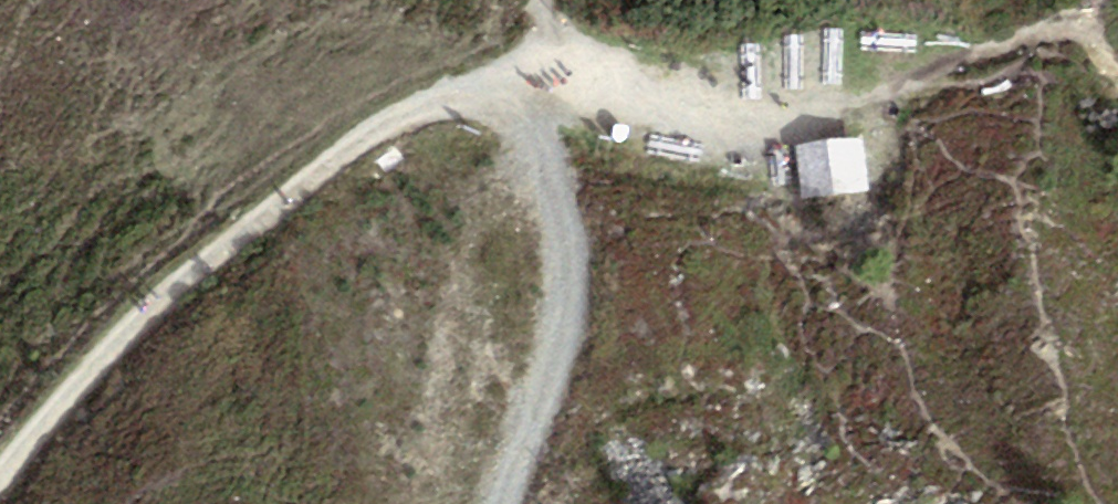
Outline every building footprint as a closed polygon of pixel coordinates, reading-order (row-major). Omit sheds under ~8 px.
[(863,150),(797,152),(800,207),(866,205),(863,150)]
